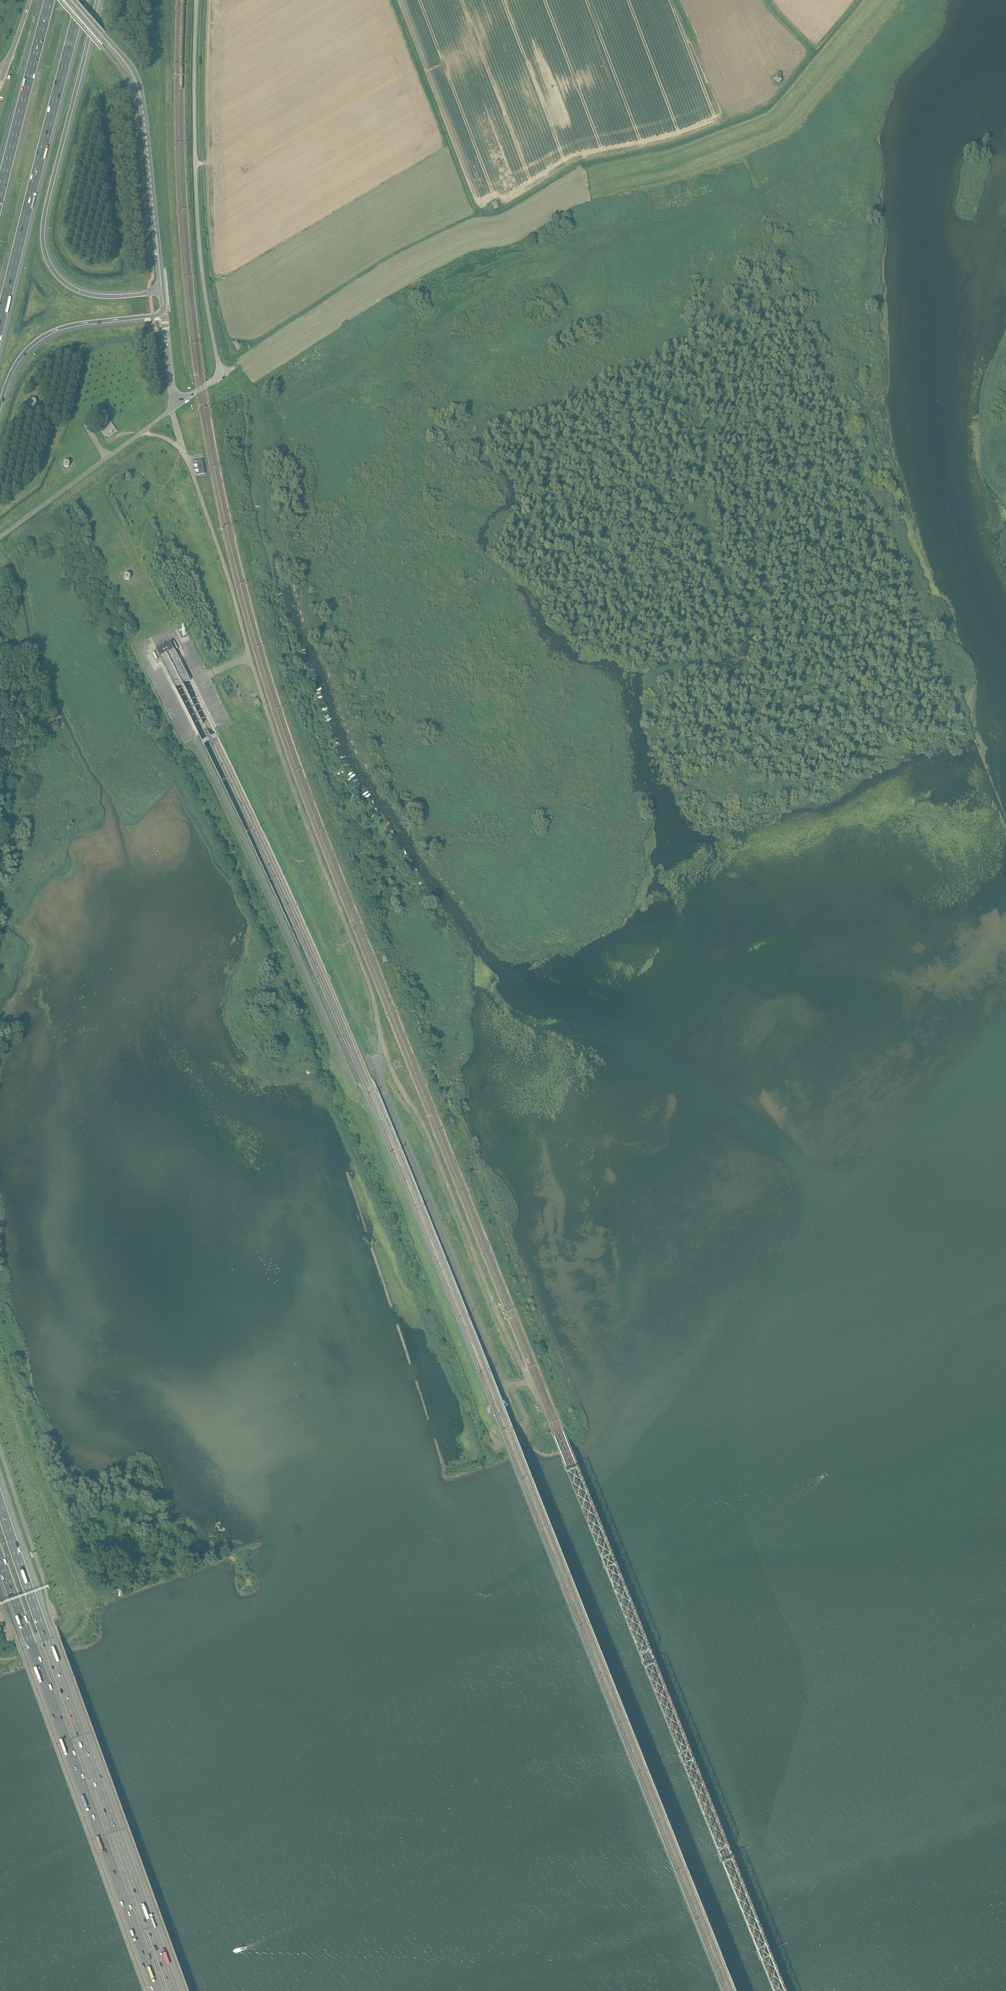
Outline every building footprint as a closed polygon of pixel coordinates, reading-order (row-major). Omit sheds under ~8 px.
[(778,73),(774,78),(779,83),(784,78),(778,73)] [(233,343),(237,348),(241,345),(237,339),(233,343)] [(110,422),(99,430),(105,437),(104,438),(106,441),(119,431),(118,430),(111,421),(110,422)] [(200,474),(196,475),(205,474),(202,460),(193,462),(197,461),(200,474)] [(171,642),(171,641),(170,641),(170,642),(164,646),(163,645),(163,646),(157,650),(156,648),(155,649),(156,650),(159,657),(175,688),(176,688),(176,687),(179,685),(182,684),(183,684),(183,683),(186,681),(189,680),(190,681),(191,680),(175,649),(171,642)] [(65,1744),(67,1744),(83,1738),(84,1737),(84,1735),(83,1734),(82,1733),(65,1739),(64,1741),(64,1742),(65,1744)] [(100,1839),(102,1840),(118,1834),(119,1832),(119,1831),(118,1829),(117,1829),(100,1835),(99,1836),(99,1838),(100,1839)] [(135,1935),(137,1936),(153,1930),(154,1928),(154,1926),(153,1925),(152,1925),(135,1931),(134,1932),(134,1934),(135,1935)]
